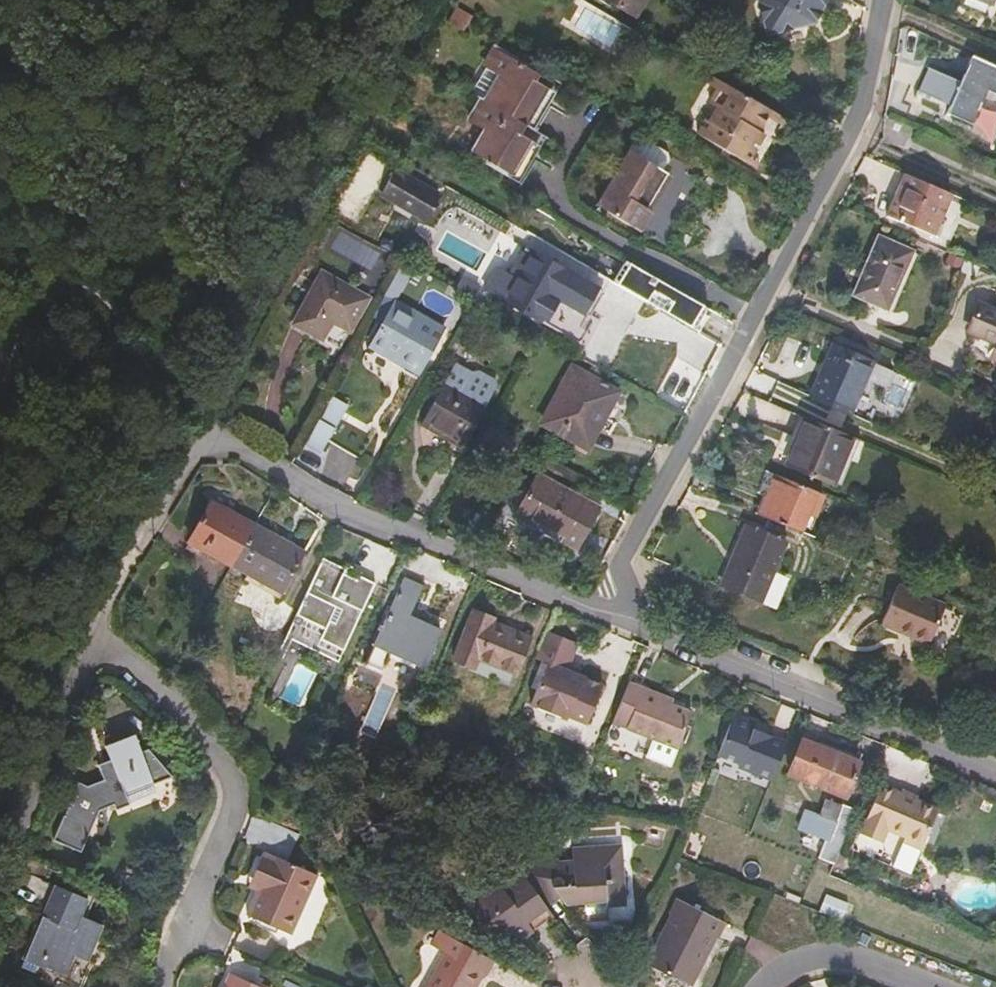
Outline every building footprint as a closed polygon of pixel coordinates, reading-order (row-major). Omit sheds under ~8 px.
[(638,19),(649,0),(607,0),(638,19)] [(844,0),(768,0),(776,29),(795,39),(826,32),(832,21),(828,19),(833,11),(837,13),(844,0)] [(988,13),(993,0),(970,0),(968,5),(988,13)] [(473,17),(459,8),(451,22),(465,30),(473,17)] [(832,21),(837,13),(833,11),(828,19),(832,21)] [(795,39),(776,29),(780,43),(795,39)] [(500,47),(488,67),(490,69),(505,79),(502,86),(499,85),(489,102),(485,99),(471,120),(489,131),(476,154),(521,180),(535,157),(524,150),(531,137),(521,131),(527,123),(543,133),(556,109),(542,100),(549,88),(539,80),(543,73),(500,47)] [(975,57),(964,83),(931,69),(921,91),(953,106),(950,114),(975,125),(991,91),(995,93),(995,66),(975,57)] [(490,69),(475,92),(485,99),(489,102),(499,85),(502,86),(505,79),(490,69)] [(725,83),(715,77),(712,84),(721,89),(725,83)] [(725,83),(721,89),(712,106),(719,110),(712,123),(708,121),(700,136),(749,164),(753,158),(766,134),(763,132),(771,117),(774,112),(725,83)] [(786,126),(789,121),(774,112),(771,117),(786,126)] [(638,132),(628,148),(662,167),(669,156),(667,149),(638,132)] [(662,167),(628,148),(598,201),(607,207),(607,208),(669,244),(686,215),(696,222),(706,205),(696,198),(706,180),(688,170),(678,186),(663,178),(662,167)] [(678,186),(688,170),(692,163),(667,149),(669,156),(662,167),(663,178),(678,186)] [(753,158),(749,164),(758,169),(761,164),(753,158)] [(384,195),(421,216),(435,191),(399,169),(384,195)] [(941,224),(947,210),(953,195),(909,176),(890,217),(925,232),(931,219),(941,224)] [(435,191),(421,216),(429,221),(444,196),(435,191)] [(963,217),(969,202),(953,195),(947,210),(963,217)] [(856,297),(882,309),(891,288),(898,290),(914,252),(880,237),(856,297)] [(604,291),(537,254),(520,281),(500,270),(489,289),(583,345),(589,334),(582,330),(604,291)] [(966,262),(953,256),(949,265),(962,271),(966,262)] [(404,260),(385,296),(390,299),(399,296),(415,266),(404,260)] [(715,311),(629,261),(616,283),(673,316),(702,334),(715,311)] [(979,278),(981,273),(983,267),(968,262),(964,271),(979,278)] [(991,277),(994,272),(983,267),(981,273),(991,277)] [(370,299),(325,274),(296,324),(325,341),(335,322),(353,332),(370,299)] [(891,288),(882,309),(889,312),(898,290),(891,288)] [(445,329),(398,302),(372,348),(419,373),(445,329)] [(990,307),(981,309),(973,328),(977,336),(995,344),(995,309),(990,307)] [(812,396),(852,414),(875,363),(835,346),(812,396)] [(456,367),(447,383),(489,405),(498,389),(494,382),(495,380),(481,371),(480,373),(472,375),(456,367)] [(621,394),(576,367),(543,423),(589,449),(621,394)] [(424,427),(464,448),(489,405),(447,383),(424,427)] [(348,410),(331,400),(306,444),(323,453),(330,442),(361,459),(376,433),(345,416),(348,410)] [(854,438),(808,419),(790,467),(835,486),(854,438)] [(488,432),(518,449),(523,440),(494,422),(488,432)] [(488,432),(481,446),(510,463),(518,449),(488,432)] [(518,515),(577,549),(601,509),(542,475),(518,515)] [(817,518),(826,496),(778,476),(762,516),(801,533),(809,515),(817,518)] [(235,566),(257,526),(213,502),(192,544),(235,566)] [(308,552),(257,526),(235,566),(287,594),(308,552)] [(724,587),(762,604),(775,568),(786,541),(750,526),(724,587)] [(347,567),(326,557),(300,614),(329,627),(324,637),(348,648),(378,581),(361,573),(359,577),(345,572),(347,567)] [(775,568),(762,604),(778,610),(792,576),(775,568)] [(422,588),(407,582),(370,660),(385,667),(393,652),(427,668),(442,634),(409,617),(422,588)] [(944,607),(898,587),(884,622),(931,642),(944,607)] [(498,621),(478,612),(458,662),(496,678),(501,668),(517,675),(531,640),(496,625),(498,621)] [(582,646),(550,633),(538,659),(551,664),(535,705),(571,719),(572,716),(591,724),(607,688),(571,672),(582,646)] [(648,686),(633,680),(616,719),(678,746),(693,712),(672,703),(646,692),(648,686)] [(675,698),(648,686),(646,692),(672,703),(675,698)] [(753,714),(736,707),(721,746),(742,754),(741,758),(775,771),(789,733),(770,726),(769,730),(754,725),(756,720),(753,714)] [(756,720),(754,725),(769,730),(770,726),(756,720)] [(136,728),(108,739),(114,753),(102,759),(108,773),(89,781),(81,779),(58,835),(85,847),(92,830),(104,836),(112,816),(107,813),(112,800),(118,797),(120,802),(160,785),(152,767),(165,761),(152,743),(144,747),(136,728)] [(862,762),(805,739),(790,775),(848,798),(862,762)] [(942,811),(885,786),(868,830),(888,838),(892,828),(910,837),(908,842),(926,849),(942,811)] [(837,865),(858,812),(828,800),(821,817),(808,811),(801,828),(828,840),(821,858),(837,865)] [(560,858),(529,881),(552,913),(565,903),(573,913),(592,911),(612,909),(612,914),(635,913),(631,849),(578,853),(579,867),(568,868),(560,858)] [(262,891),(261,894),(303,914),(320,878),(278,858),(277,860),(268,856),(258,877),(267,882),(262,891)] [(529,881),(521,869),(485,894),(480,931),(515,936),(520,942),(555,917),(552,913),(529,881)] [(254,886),(262,891),(267,882),(258,877),(254,886)] [(27,944),(42,950),(48,952),(49,951),(80,963),(90,942),(91,942),(98,925),(77,916),(84,898),(51,885),(26,941),(25,940),(24,943),(27,944)] [(303,914),(261,894),(250,917),(293,938),(303,914)] [(682,921),(689,906),(684,903),(676,917),(682,921)] [(725,924),(689,906),(682,921),(676,917),(672,916),(648,965),(690,986),(714,938),(717,939),(725,924)] [(614,928),(612,914),(612,909),(592,911),(594,930),(614,928)] [(442,931),(434,946),(450,955),(432,986),(478,986),(484,975),(488,977),(497,962),(442,931)] [(40,954),(42,950),(27,944),(25,949),(40,954)] [(234,977),(230,986),(255,986),(234,977)]
